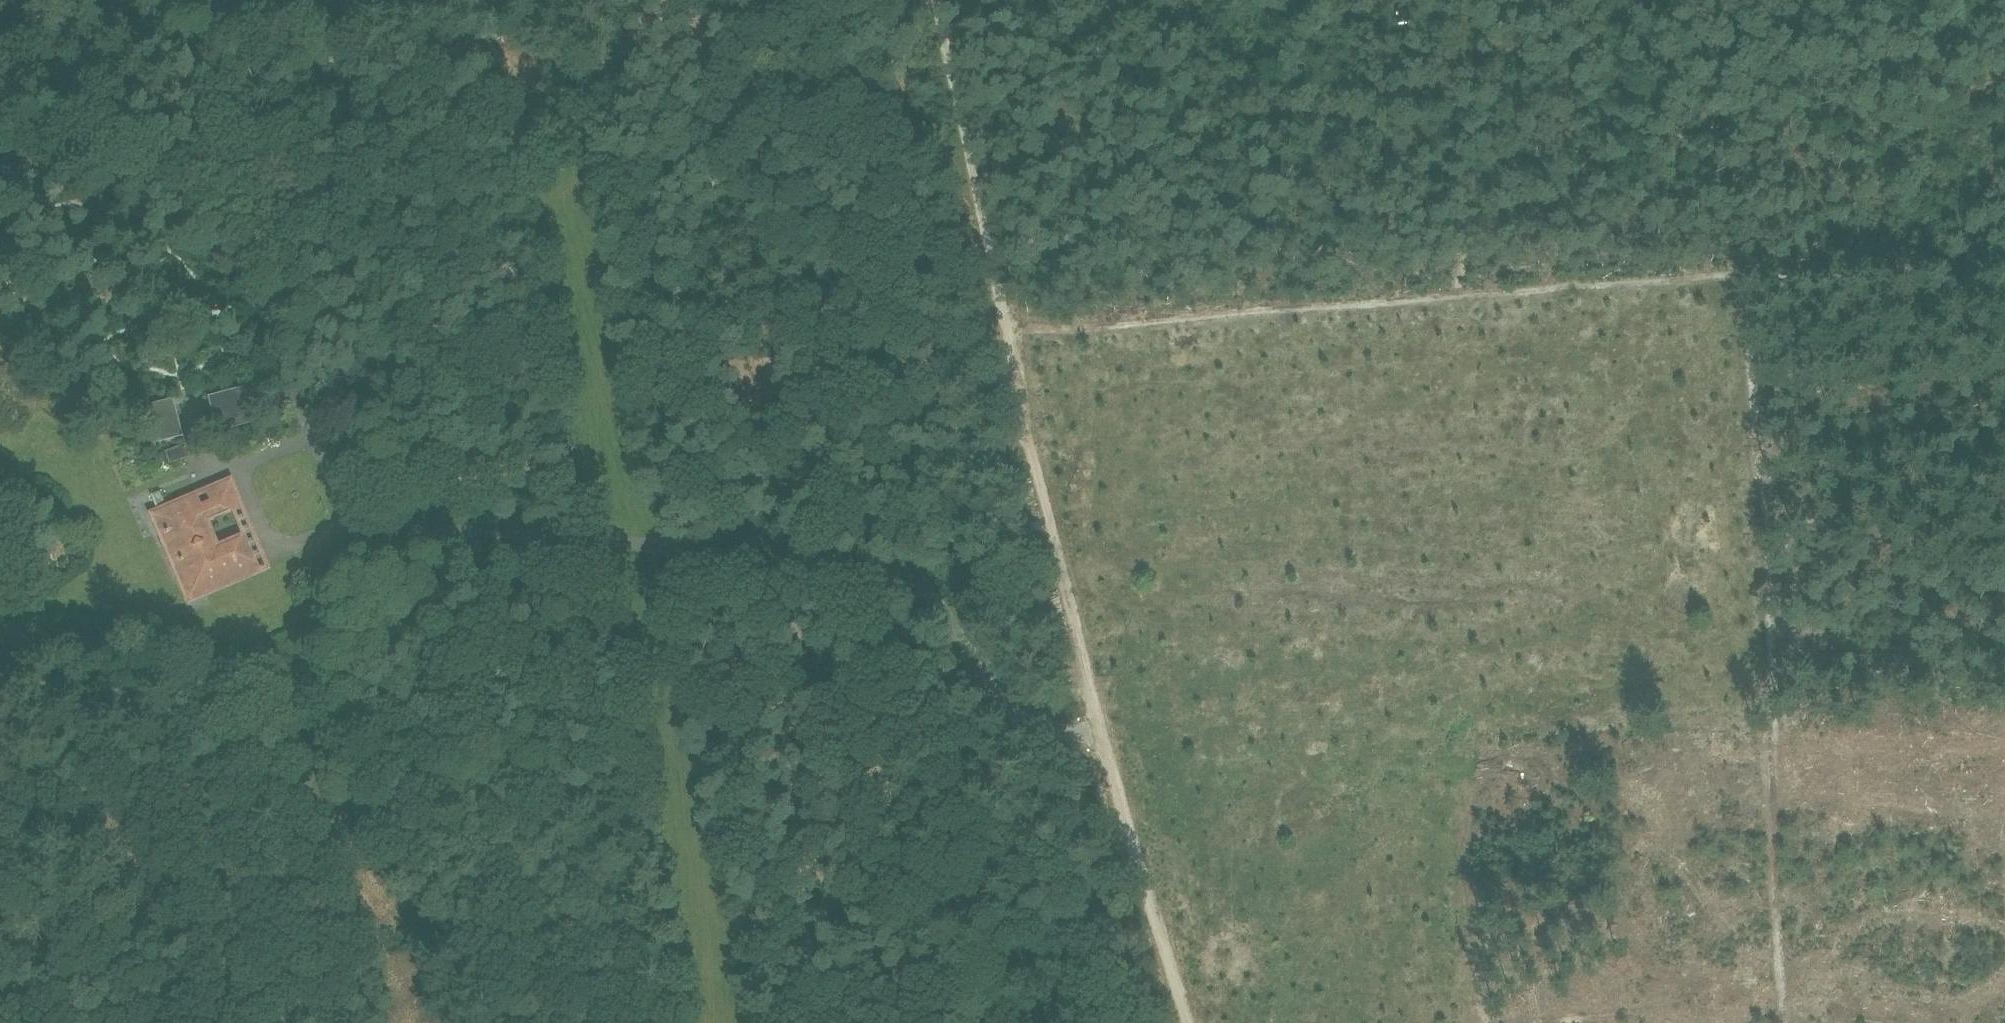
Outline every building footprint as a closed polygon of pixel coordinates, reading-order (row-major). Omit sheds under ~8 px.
[(217,432),(252,422),(242,386),(207,395),(217,432)] [(155,443),(181,436),(171,398),(145,405),(155,443)] [(240,508),(229,482),(166,509),(158,491),(150,495),(157,513),(151,515),(187,601),(258,571),(259,572),(266,569),(240,508)]
